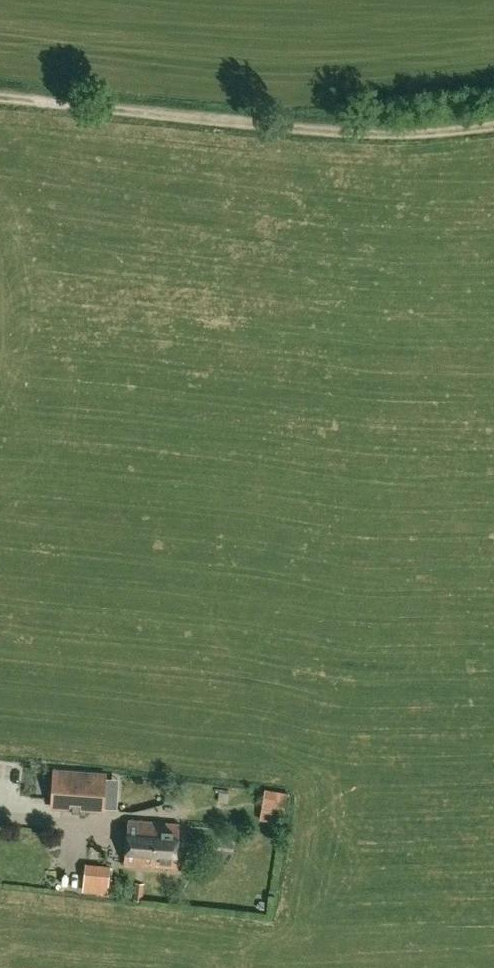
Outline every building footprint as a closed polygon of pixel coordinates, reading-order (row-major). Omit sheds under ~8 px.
[(103,810),(106,774),(54,770),(51,806),(103,810)] [(267,788),(267,802),(292,803),(292,789),(267,788)] [(176,867),(179,824),(128,820),(125,864),(176,867)] [(113,890),(113,862),(85,861),(84,889),(113,890)]
